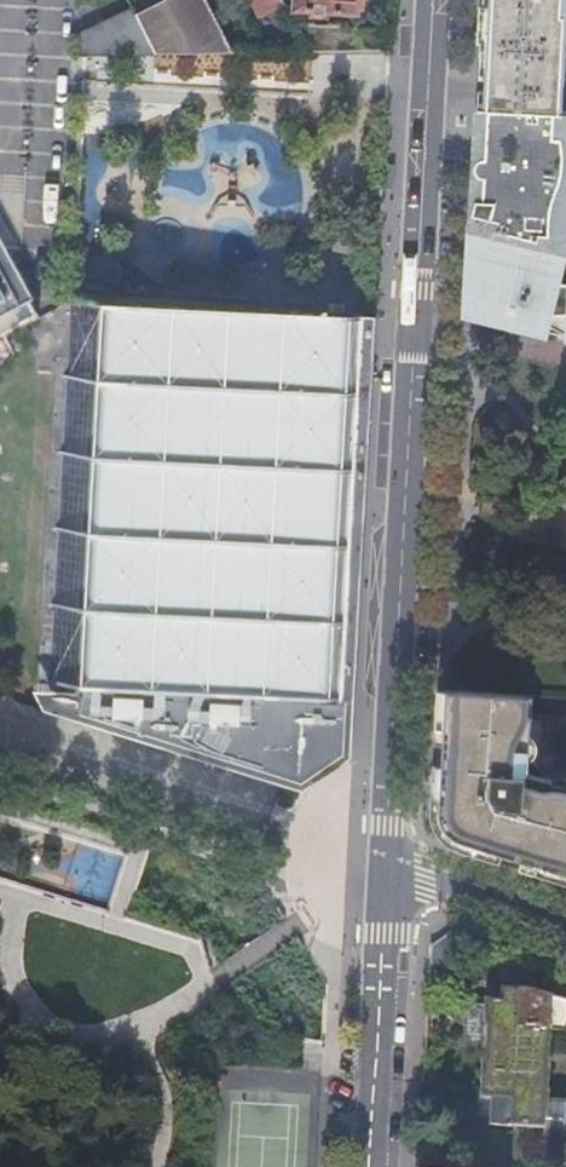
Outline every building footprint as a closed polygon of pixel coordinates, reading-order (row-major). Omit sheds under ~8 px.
[(135,16),(154,52),(231,51),(207,5),(204,0),(166,0),(135,16)] [(257,14),(281,1),(281,0),(250,0),(257,14)] [(281,1),(284,6),(290,2),(296,3),(296,9),(353,12),(353,11),(355,11),(359,7),(359,0),(281,0),(281,1)] [(477,108),(486,109),(558,113),(560,81),(563,81),(565,35),(565,0),(483,0),(477,108)] [(135,16),(131,9),(81,33),(80,55),(154,52),(135,16)] [(373,28),(391,30),(392,22),(374,21),(373,28)] [(556,281),(561,254),(535,248),(538,234),(565,236),(565,233),(564,221),(563,206),(564,195),(565,187),(565,137),(561,137),(562,113),(558,113),(486,109),(477,108),(474,161),(466,312),(565,337),(565,282),(556,281)] [(12,311),(0,289),(0,317),(12,311)] [(45,691),(54,715),(183,755),(302,792),(328,774),(351,757),(354,700),(362,565),(369,441),(376,317),(67,301),(63,373),(45,691)] [(550,781),(539,777),(541,772),(532,758),(528,758),(528,757),(533,755),(536,752),(537,749),(538,745),(538,741),(536,738),(533,735),(530,733),(532,696),(436,690),(429,812),(430,824),(433,831),(440,839),(445,844),(454,848),(468,853),(503,864),(511,866),(538,875),(565,883),(565,775),(561,774),(556,775),(550,781)] [(485,1001),(485,1005),(484,1026),(488,1026),(487,1049),(486,1074),(481,1075),(481,1099),(496,1100),(495,1126),(543,1127),(545,1099),(548,1034),(560,1034),(565,1014),(565,1001),(528,992),(501,991),(500,1002),(485,1001)] [(484,1026),(485,1005),(473,1004),(460,1011),(459,1025),(462,1027),(463,1041),(474,1048),(487,1049),(488,1026),(484,1026)] [(565,1135),(565,1100),(545,1099),(543,1127),(543,1133),(565,1135)]
